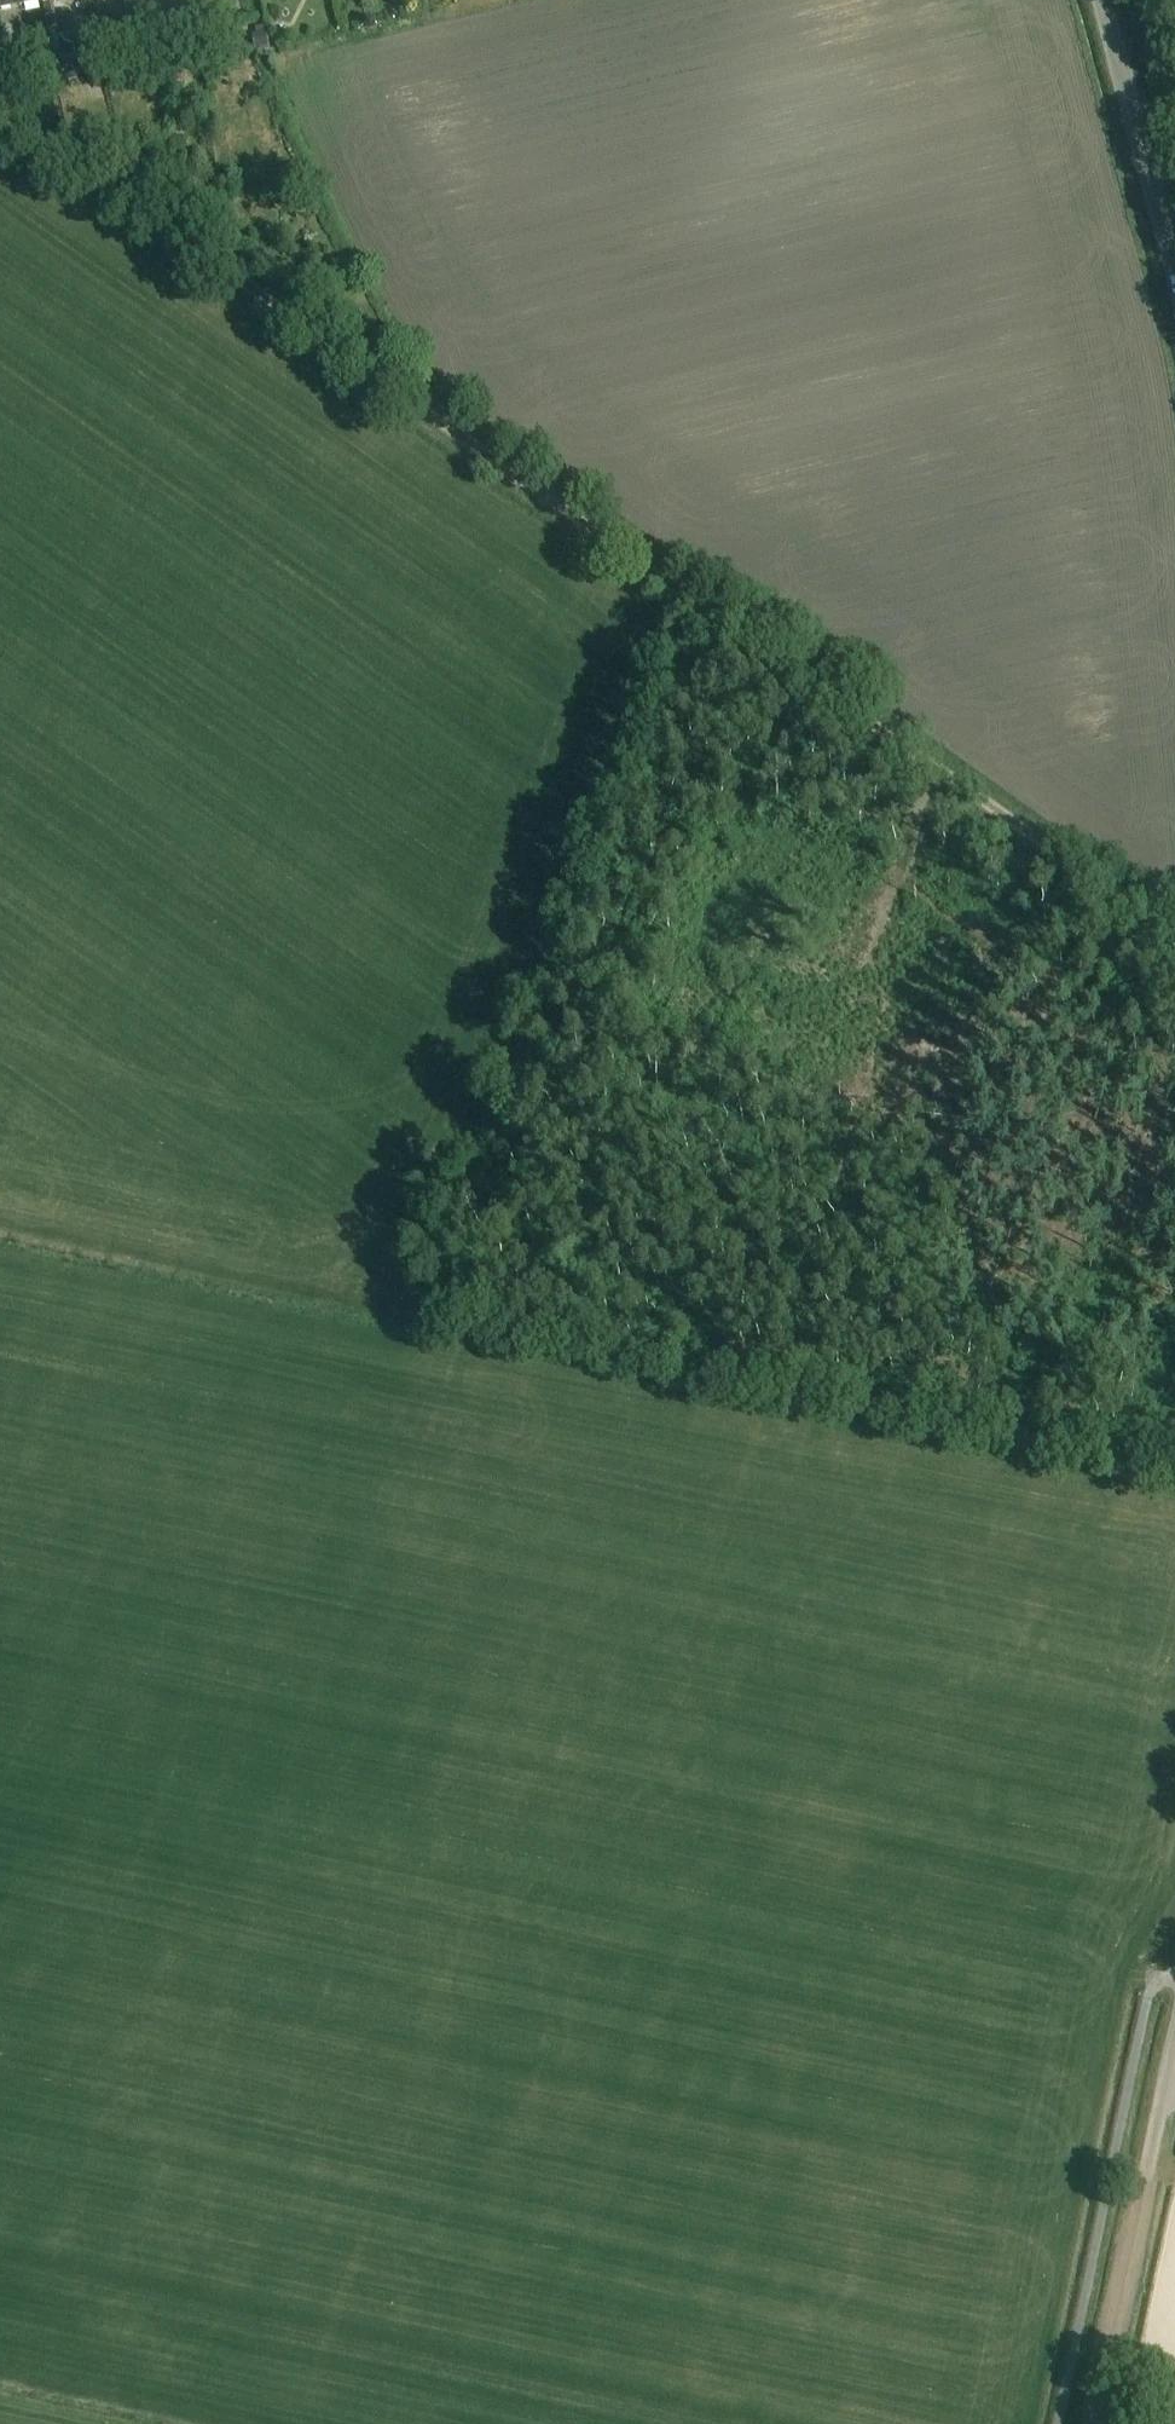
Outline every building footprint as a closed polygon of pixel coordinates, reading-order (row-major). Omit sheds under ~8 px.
[(44,3),(43,0),(0,0),(0,11),(44,3)] [(143,10),(155,8),(154,0),(141,0),(143,10)] [(53,3),(44,5),(47,19),(56,17),(53,3)] [(267,29),(255,31),(258,47),(259,51),(271,49),(269,42),(267,29)] [(45,51),(31,58),(37,71),(51,64),(45,51)]
